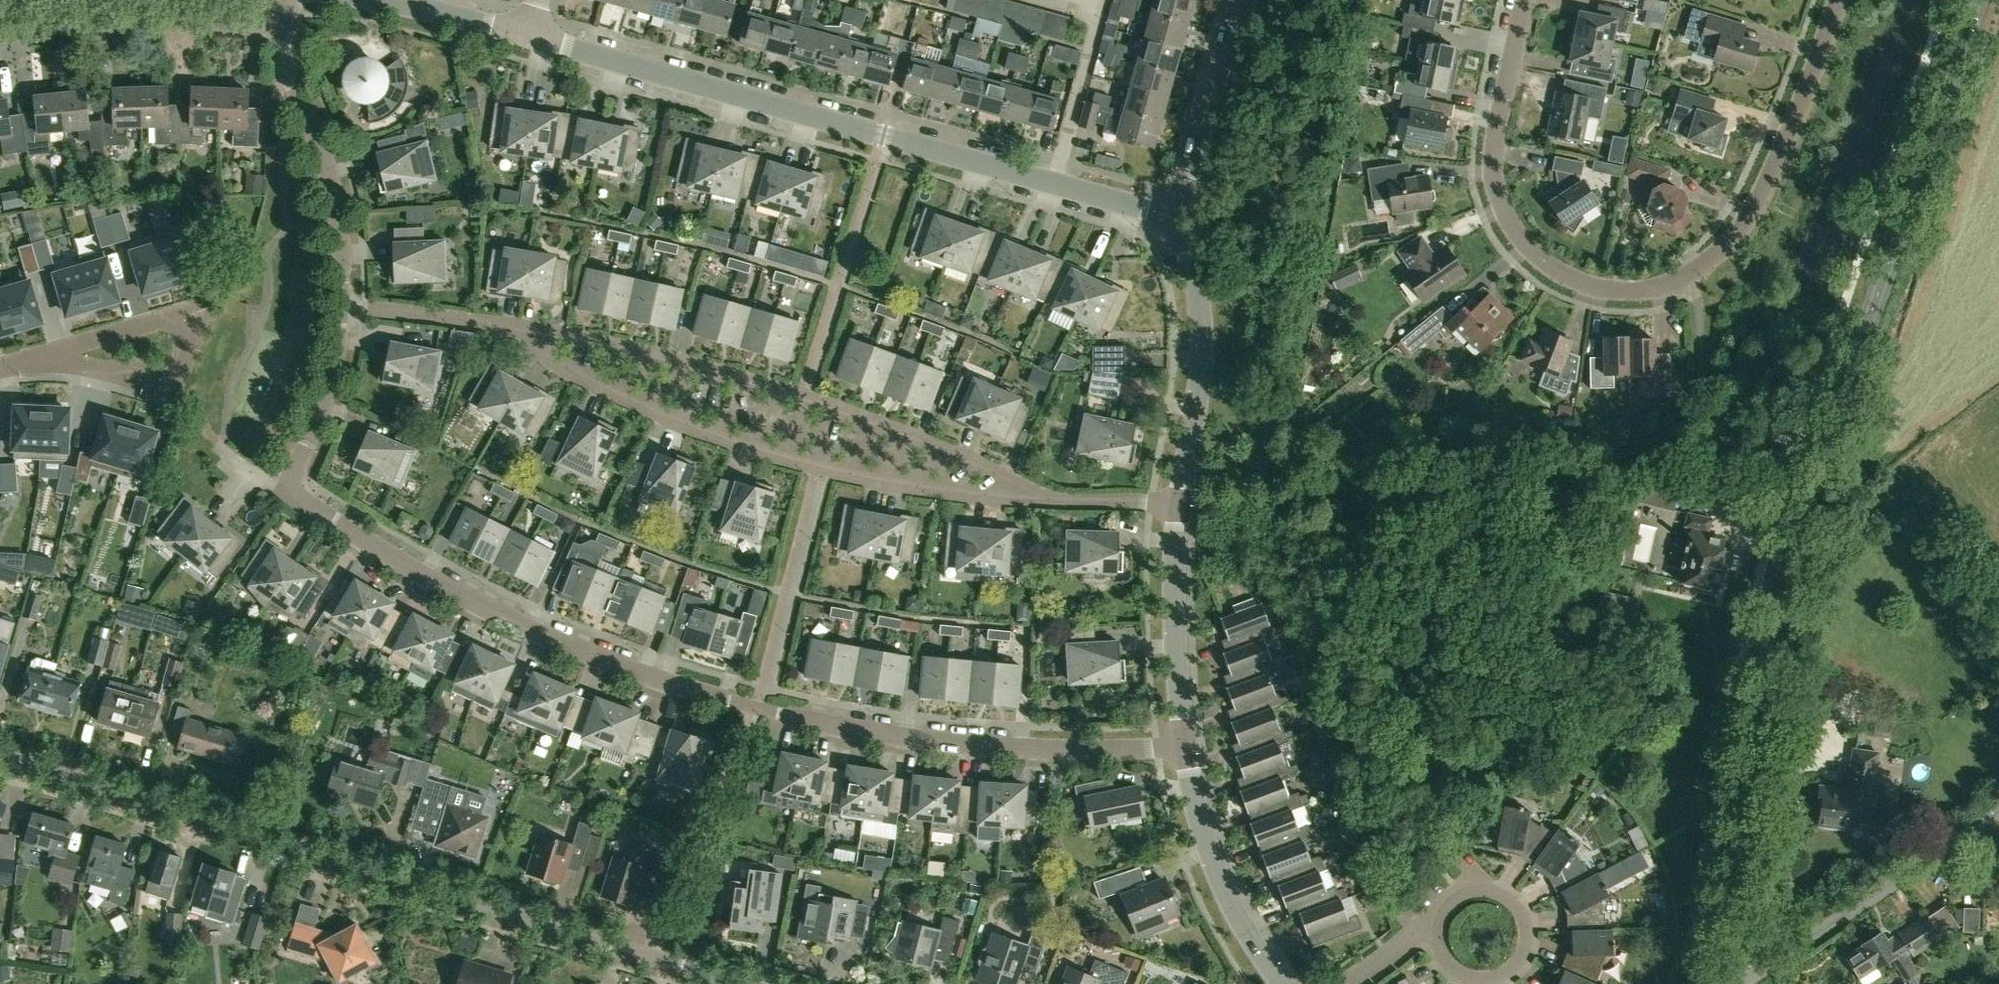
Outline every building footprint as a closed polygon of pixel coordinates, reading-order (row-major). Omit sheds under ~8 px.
[(627,7),(652,14),(656,0),(629,0),(627,7)] [(652,14),(677,21),(683,0),(656,0),(652,14)] [(677,21),(701,28),(709,0),(683,0),(677,21)] [(701,28),(725,35),(735,0),(724,0),(723,2),(716,0),(709,0),(701,28)] [(739,43),(765,50),(773,20),(760,16),(764,0),(752,0),(739,43)] [(790,58),(814,64),(825,25),(812,19),(813,15),(817,0),(806,0),(803,12),(798,27),(790,58)] [(791,9),(803,12),(806,0),(794,0),(791,9)] [(947,8),(959,12),(962,0),(949,0),(947,8)] [(959,12),(970,15),(974,0),(962,0),(959,12)] [(970,15),(976,17),(982,18),(987,0),(974,0),(970,15)] [(982,18),(993,21),(999,0),(987,0),(982,18)] [(993,21),(1005,25),(1012,1),(1007,0),(999,0),(993,21)] [(1119,5),(1120,5),(1136,10),(1139,0),(1120,0),(1119,5)] [(1151,14),(1189,24),(1196,0),(1155,0),(1151,14)] [(1454,0),(1414,0),(1411,14),(1406,13),(1404,24),(1406,25),(1429,29),(1431,18),(1456,24),(1457,21),(1462,21),(1466,2),(1454,0)] [(1012,1),(1005,25),(1017,28),(1023,4),(1012,1)] [(1023,4),(1017,28),(1026,30),(1028,31),(1034,8),(1023,4)] [(1120,5),(1117,15),(1120,16),(1134,20),(1136,10),(1120,5)] [(1603,16),(1582,12),(1577,36),(1614,44),(1616,31),(1624,33),(1629,10),(1605,5),(1603,16)] [(825,25),(814,64),(838,71),(847,40),(851,25),(856,9),(845,6),(841,23),(840,26),(825,25)] [(1034,8),(1028,31),(1040,34),(1046,11),(1034,8)] [(856,9),(851,25),(862,28),(866,12),(856,9)] [(1046,11),(1040,34),(1051,38),(1058,14),(1046,11)] [(1058,14),(1051,38),(1063,41),(1070,17),(1058,14)] [(1151,14),(1144,38),(1182,48),(1189,24),(1151,14)] [(1753,70),(1760,44),(1734,36),(1738,23),(1711,15),(1703,42),(1719,47),(1716,59),(1753,70)] [(773,20),(765,50),(790,58),(798,27),(773,20)] [(1424,51),(1421,63),(1457,70),(1461,51),(1457,50),(1457,47),(1432,42),(1435,31),(1429,29),(1406,25),(1404,36),(1416,39),(1414,49),(1424,51)] [(872,47),(863,78),(888,85),(901,38),(890,35),(886,51),(872,47)] [(1590,78),(1614,83),(1619,59),(1611,57),(1614,44),(1577,36),(1572,61),(1592,65),(1590,78)] [(960,37),(955,54),(966,58),(971,40),(960,37)] [(1144,38),(1137,62),(1175,73),(1182,48),(1144,38)] [(847,40),(838,71),(863,78),(872,47),(847,40)] [(971,40),(966,58),(976,61),(982,43),(971,40)] [(916,42),(903,89),(928,96),(937,65),(923,62),(927,45),(916,42)] [(1108,43),(1106,53),(1122,58),(1125,47),(1108,43)] [(1056,45),(1052,58),(1078,65),(1080,57),(1082,52),(1056,45)] [(1008,51),(1004,68),(1014,71),(1019,54),(1008,51)] [(1106,53),(1103,64),(1119,69),(1122,58),(1106,53)] [(1019,54),(1014,71),(1025,75),(1030,57),(1019,54)] [(405,61),(401,56),(394,63),(384,69),(382,66),(378,64),(375,62),(371,60),(367,60),(363,60),(359,61),(355,63),(352,66),(349,69),(347,72),(346,76),(345,80),(346,84),(346,88),(348,92),(350,95),(353,98),(357,100),(360,102),(364,102),(368,103),(369,124),(375,123),(381,121),(387,119),(392,115),(397,111),(401,107),(404,101),(406,96),(408,90),(409,84),(409,78),(408,73),(407,67),(405,61)] [(1137,62),(1130,87),(1168,97),(1175,73),(1137,62)] [(1396,92),(1405,94),(1421,97),(1423,86),(1448,91),(1449,88),(1453,89),(1457,70),(1421,63),(1419,74),(1409,72),(1406,82),(1398,81),(1396,92)] [(937,65),(928,96),(953,103),(962,73),(937,65)] [(962,73),(953,103),(978,110),(986,79),(962,73)] [(1632,74),(1630,86),(1644,89),(1646,77),(1632,74)] [(986,79),(978,110),(1002,117),(1010,86),(986,79)] [(1035,93),(1026,124),(1052,131),(1064,84),(1054,81),(1049,97),(1035,93)] [(1572,143),(1574,139),(1583,141),(1588,117),(1602,120),(1609,88),(1582,82),(1579,96),(1559,92),(1555,110),(1558,111),(1553,135),(1559,136),(1560,140),(1572,143)] [(1010,86),(1002,117),(1026,124),(1035,93),(1010,86)] [(1130,87),(1123,111),(1161,122),(1168,97),(1130,87)] [(129,145),(129,126),(143,125),(141,88),(115,89),(116,117),(104,118),(104,121),(106,146),(129,145)] [(169,88),(141,88),(143,125),(151,125),(151,141),(157,141),(157,144),(182,143),(182,115),(170,115),(169,88)] [(205,125),(221,126),(223,89),(194,88),(193,115),(182,115),(182,143),(204,144),(205,125)] [(251,91),(223,89),(221,126),(235,126),(234,145),(259,146),(261,119),(250,119),(251,91)] [(464,92),(467,109),(480,107),(477,89),(464,92)] [(1628,90),(1625,104),(1640,108),(1642,93),(1628,90)] [(1723,155),(1729,135),(1723,134),(1728,119),(1712,114),(1717,100),(1683,90),(1674,119),(1694,125),(1690,139),(1705,144),(1703,149),(1723,155)] [(89,91),(63,93),(67,131),(80,130),(82,141),(93,140),(94,149),(106,149),(106,146),(104,121),(91,122),(89,91)] [(1095,91),(1092,102),(1109,107),(1112,96),(1095,91)] [(39,126),(27,128),(30,151),(31,155),(53,153),(52,132),(67,131),(63,93),(36,95),(39,126)] [(1451,141),(1454,129),(1447,127),(1449,117),(1432,113),(1434,100),(1421,97),(1405,94),(1401,116),(1411,118),(1405,143),(1442,150),(1444,140),(1451,141)] [(0,102),(0,138),(6,137),(9,155),(30,151),(27,128),(26,123),(13,125),(9,100),(0,102)] [(1085,100),(1078,125),(1093,129),(1095,122),(1106,125),(1107,118),(1120,122),(1116,136),(1153,147),(1161,122),(1123,111),(1109,107),(1092,102),(1085,100)] [(504,147),(503,150),(528,154),(534,112),(516,110),(516,106),(498,103),(492,146),(504,147)] [(552,157),(553,155),(563,156),(570,114),(553,111),(552,115),(534,112),(528,154),(552,157)] [(451,115),(453,127),(466,124),(463,112),(451,115)] [(588,117),(570,114),(563,156),(574,158),(573,161),(597,166),(606,124),(588,121),(588,117)] [(405,130),(408,140),(427,134),(424,121),(405,130)] [(624,128),(606,124),(597,166),(622,171),(622,168),(634,170),(642,128),(624,125),(624,128)] [(689,138),(679,180),(690,183),(690,186),(714,191),(723,150),(706,146),(706,143),(689,138)] [(435,179),(426,141),(379,152),(384,170),(378,171),(383,192),(435,179)] [(739,194),(749,197),(760,156),(742,151),(741,154),(723,150),(714,191),(738,197),(739,194)] [(1344,158),(1346,174),(1362,171),(1360,155),(1344,158)] [(759,200),(758,202),(782,210),(794,170),(794,169),(776,164),(777,160),(760,156),(749,197),(759,200)] [(1586,162),(1557,156),(1554,170),(1558,171),(1562,195),(1552,202),(1566,225),(1576,233),(1586,219),(1585,218),(1584,220),(1581,215),(1599,203),(1584,181),(1582,182),(1581,176),(1583,176),(1586,162)] [(1690,221),(1692,215),(1684,213),(1688,199),(1683,191),(1666,185),(1671,170),(1634,159),(1629,175),(1648,181),(1645,193),(1653,195),(1649,209),(1654,218),(1667,222),(1674,233),(1689,225),(1690,221)] [(1611,175),(1620,177),(1623,166),(1610,163),(1608,170),(1611,175)] [(1415,218),(1414,209),(1434,206),(1434,202),(1436,199),(1435,192),(1432,189),(1430,176),(1401,180),(1399,164),(1369,168),(1374,201),(1392,198),(1394,212),(1398,212),(1399,220),(1403,223),(1412,222),(1415,218)] [(794,169),(794,170),(782,210),(806,217),(807,214),(818,217),(830,176),(813,171),(812,174),(794,169)] [(247,174),(246,192),(263,195),(264,175),(247,174)] [(522,189),(520,205),(533,207),(536,191),(522,189)] [(924,256),(947,264),(961,224),(944,218),(945,215),(928,208),(913,249),(925,253),(924,256)] [(122,212),(108,216),(110,222),(116,243),(130,238),(124,217),(122,212)] [(646,222),(655,230),(665,221),(654,212),(646,222)] [(108,216),(94,220),(96,226),(102,247),(116,243),(110,222),(108,216)] [(179,229),(156,236),(158,245),(171,288),(187,283),(186,280),(195,277),(191,266),(193,265),(190,256),(203,252),(194,224),(179,229)] [(971,269),(981,273),(997,233),(979,227),(978,230),(961,224),(947,264),(970,272),(971,269)] [(701,242),(715,246),(719,230),(705,227),(701,242)] [(610,230),(608,239),(619,241),(621,232),(610,230)] [(630,244),(632,234),(621,232),(619,241),(630,244)] [(751,236),(740,233),(735,250),(746,253),(751,236)] [(990,280),(1013,289),(1029,250),(1012,243),(1014,240),(997,233),(981,273),(991,277),(990,280)] [(131,243),(131,245),(133,252),(138,268),(137,269),(140,281),(142,280),(145,292),(153,289),(154,291),(154,292),(171,288),(158,245),(156,236),(131,243)] [(1425,301),(1466,273),(1447,246),(1432,256),(1428,250),(1430,248),(1422,237),(1401,252),(1413,270),(1406,274),(1425,301)] [(33,244),(41,271),(55,267),(47,240),(33,244)] [(391,281),(445,279),(443,240),(396,242),(397,260),(391,260),(391,281)] [(657,240),(655,249),(666,251),(668,242),(657,240)] [(677,254),(679,245),(668,242),(666,251),(677,254)] [(19,248),(27,275),(41,271),(33,244),(19,248)] [(766,259),(795,268),(799,252),(770,244),(766,259)] [(525,293),(532,252),(508,248),(507,251),(496,249),(489,291),(507,294),(507,290),(525,293)] [(103,251),(79,258),(81,267),(94,310),(110,305),(110,304),(110,302),(118,300),(115,288),(116,288),(112,276),(111,276),(106,260),(104,252),(104,250),(103,251)] [(1037,296),(1047,300),(1064,261),(1047,254),(1046,257),(1029,250),(1013,289),(1036,298),(1037,296)] [(556,259),(557,256),(532,252),(525,293),(544,296),(543,300),(561,303),(568,261),(556,259)] [(730,258),(727,266),(738,270),(741,261),(730,258)] [(749,273),(752,264),(741,261),(738,270),(749,273)] [(1056,304),(1055,307),(1077,318),(1096,280),(1079,272),(1081,269),(1064,261),(1047,300),(1056,304)] [(1345,268),(1352,281),(1363,277),(1356,263),(1345,268)] [(81,267),(57,275),(61,291),(60,291),(64,303),(65,303),(68,314),(77,312),(77,314),(77,315),(94,310),(81,267)] [(581,306),(605,312),(613,273),(589,268),(581,306)] [(776,271),(774,280),(785,283),(787,274),(776,271)] [(605,312),(628,317),(637,278),(613,273),(605,312)] [(795,286),(798,277),(787,274),(785,283),(795,286)] [(628,317),(651,322),(660,283),(637,278),(628,317)] [(1101,326),(1112,331),(1130,292),(1114,285),(1112,288),(1096,280),(1077,318),(1100,329),(1101,326)] [(17,333),(34,328),(33,326),(33,325),(41,322),(38,311),(39,310),(36,298),(34,299),(30,283),(5,290),(17,333)] [(676,327),(684,289),(660,283),(651,322),(676,327)] [(1,337),(17,333),(5,290),(0,291),(0,335),(0,336),(1,337)] [(1481,352),(1495,338),(1497,339),(1501,338),(1503,333),(1501,332),(1515,318),(1491,293),(1480,304),(1473,298),(1455,317),(1444,306),(1402,340),(1413,354),(1440,332),(1447,339),(1458,328),(1481,352)] [(695,332),(719,339),(730,301),(706,294),(695,332)] [(928,300),(924,311),(930,313),(934,302),(928,300)] [(719,339),(742,346),(753,308),(730,301),(719,339)] [(942,318),(947,307),(934,302),(930,313),(942,318)] [(879,303),(875,312),(886,316),(889,307),(879,303)] [(897,320),(900,311),(889,307),(886,316),(897,320)] [(742,346),(765,352),(776,314),(753,308),(742,346)] [(765,352),(789,359),(800,321),(776,314),(765,352)] [(965,314),(961,324),(971,328),(975,318),(965,314)] [(924,320),(921,329),(932,332),(935,324),(924,320)] [(942,336),(945,328),(935,324),(932,332),(942,336)] [(452,329),(449,345),(468,349),(476,332),(452,329)] [(1541,385),(1567,395),(1573,380),(1577,382),(1581,357),(1569,352),(1573,341),(1547,331),(1542,344),(1531,340),(1524,359),(1535,363),(1534,366),(1546,371),(1541,385)] [(1606,364),(1591,364),(1592,388),(1616,388),(1616,375),(1631,375),(1631,339),(1631,337),(1605,337),(1606,364)] [(839,375),(862,384),(875,346),(853,338),(839,375)] [(1650,395),(1672,396),(1671,354),(1656,354),(1656,339),(1631,339),(1631,375),(1631,377),(1642,377),(1643,381),(1646,384),(1646,392),(1650,395)] [(432,389),(439,351),(393,342),(389,360),(383,359),(379,379),(432,389)] [(862,384),(884,392),(898,355),(875,346),(862,384)] [(1127,346),(1093,346),(1093,372),(1127,372),(1127,346)] [(884,392),(907,400),(921,363),(898,355),(884,392)] [(1038,365),(1049,370),(1054,360),(1043,355),(1038,365)] [(481,408),(502,420),(523,384),(507,374),(509,371),(493,362),(472,399),(482,405),(481,408)] [(944,372),(921,363),(907,400),(930,409),(944,372)] [(1119,400),(1127,372),(1093,372),(1088,392),(1119,400)] [(965,420),(982,427),(999,388),(976,379),(975,381),(964,377),(947,416),(964,423),(965,420)] [(502,420),(524,432),(525,430),(535,436),(557,399),(541,390),(539,393),(523,384),(502,420)] [(997,438),(1014,445),(1031,406),(1020,401),(1021,398),(999,388),(982,427),(999,434),(997,438)] [(15,448),(14,458),(40,459),(41,450),(43,405),(26,404),(26,406),(26,408),(17,407),(16,419),(15,419),(14,432),(16,432),(15,448)] [(1558,404),(1557,416),(1571,418),(1573,405),(1558,404)] [(41,450),(40,459),(64,460),(66,461),(67,451),(68,434),(69,434),(69,421),(68,421),(69,409),(60,409),(60,407),(60,406),(43,405),(41,450)] [(1081,453),(1134,464),(1138,444),(1132,442),(1136,425),(1089,415),(1081,453)] [(78,467),(75,479),(87,483),(91,470),(92,466),(117,473),(119,464),(132,422),(116,417),(115,418),(115,420),(106,417),(103,429),(102,428),(98,440),(99,441),(95,455),(81,451),(78,467)] [(619,428),(600,419),(597,425),(581,417),(561,460),(596,476),(619,428)] [(119,464),(117,473),(142,481),(144,472),(149,456),(150,456),(154,444),(153,444),(156,432),(148,430),(148,428),(149,427),(132,422),(119,464)] [(400,485),(414,449),(370,431),(363,448),(358,445),(350,465),(400,485)] [(541,459),(552,464),(562,444),(551,438),(541,459)] [(642,498),(678,512),(698,462),(678,454),(676,460),(659,453),(642,498)] [(522,459),(512,462),(516,475),(526,473),(522,459)] [(3,492),(18,491),(16,463),(2,464),(3,492)] [(57,491),(72,494),(75,479),(78,467),(63,464),(57,491)] [(1680,484),(1649,477),(1643,503),(1674,510),(1680,484)] [(501,496),(505,487),(495,482),(490,491),(501,496)] [(761,539),(776,488),(757,482),(755,487),(737,482),(723,527),(761,539)] [(505,487),(501,496),(511,501),(515,492),(505,487)] [(137,496),(129,522),(144,527),(151,500),(137,496)] [(168,540),(187,555),(213,522),(199,511),(201,508),(186,497),(160,531),(170,538),(168,540)] [(544,518),(548,509),(538,504),(534,513),(544,518)] [(850,553),(874,557),(882,516),(864,512),(865,509),(847,505),(839,547),(850,550),(850,553)] [(491,518),(469,507),(452,541),(474,552),(491,518)] [(548,509),(544,518),(554,523),(559,514),(548,509)] [(1689,513),(1686,527),(1692,528),(1679,582),(1718,591),(1723,568),(1720,567),(1726,541),(1707,536),(1708,531),(1710,532),(1713,518),(1689,513)] [(901,516),(900,519),(882,516),(874,557),(898,562),(899,559),(911,561),(919,519),(901,516)] [(474,552),(495,563),(512,529),(491,518),(474,552)] [(562,529),(570,533),(575,523),(565,518),(561,525),(562,529)] [(218,575),(244,542),(230,530),(228,533),(213,522),(187,555),(207,571),(209,568),(218,575)] [(950,523),(946,566),(958,567),(958,570),(957,578),(980,580),(980,572),(982,572),(986,531),(968,529),(968,525),(950,523)] [(495,563),(516,573),(533,540),(512,529),(495,563)] [(986,531),(982,572),(1007,575),(1007,572),(1019,573),(1023,530),(1005,529),(1005,532),(986,531)] [(1118,533),(1070,532),(1069,571),(1123,572),(1124,552),(1118,552),(1118,533)] [(607,546),(610,537),(599,533),(596,542),(607,546)] [(610,537),(607,546),(618,551),(621,542),(610,537)] [(267,538),(243,574),(244,574),(252,579),(247,587),(265,607),(272,597),(296,562),(281,552),(280,552),(282,549),(268,539),(267,538)] [(555,551),(533,540),(516,573),(538,585),(555,551)] [(1666,581),(1674,543),(1658,540),(1650,578),(1666,581)] [(1213,558),(1227,558),(1227,547),(1213,546),(1213,558)] [(561,595),(584,604),(598,569),(596,568),(601,556),(578,547),(577,551),(570,548),(554,588),(563,591),(561,595)] [(651,564),(655,554),(644,550),(640,559),(651,564)] [(29,553),(25,571),(40,574),(43,557),(29,553)] [(655,554),(651,564),(662,568),(666,559),(655,554)] [(272,597),(265,607),(289,616),(293,611),(294,608),(295,609),(304,615),(328,579),(314,570),(313,569),(311,572),(297,562),(296,562),(272,597)] [(17,584),(21,571),(0,564),(0,579),(17,584)] [(620,578),(598,569),(584,604),(607,613),(620,578)] [(718,576),(715,586),(727,590),(730,580),(718,576)] [(328,606),(323,614),(331,619),(328,625),(349,637),(356,626),(377,591),(357,579),(355,584),(345,578),(328,606)] [(607,613),(629,622),(643,587),(620,578),(607,613)] [(38,621),(45,597),(48,583),(36,580),(31,593),(24,616),(38,621)] [(124,601),(138,605),(143,590),(128,586),(124,601)] [(666,596),(643,587),(629,622),(652,631),(666,596)] [(866,591),(855,589),(853,600),(864,602),(866,591)] [(356,626),(349,637),(367,648),(370,642),(382,649),(387,640),(393,631),(402,613),(392,608),(396,602),(377,591),(356,626)] [(684,592),(677,614),(692,619),(685,642),(708,650),(719,614),(708,610),(711,601),(684,592)] [(906,610),(918,612),(920,599),(908,597),(906,610)] [(182,615),(194,619),(199,603),(187,599),(182,615)] [(122,603),(117,619),(131,624),(136,607),(122,603)] [(1019,603),(1018,620),(1030,620),(1030,603),(1019,603)] [(1262,604),(1221,620),(1228,639),(1222,641),(1227,653),(1227,654),(1265,640),(1284,633),(1281,626),(1274,629),(1272,622),(1269,623),(1262,604)] [(832,607),(831,616),(842,618),(844,609),(832,607)] [(853,620),(855,611),(844,609),(842,618),(853,620)] [(745,611),(742,621),(719,614),(708,650),(732,657),(741,628),(753,632),(758,615),(745,611)] [(387,640),(382,649),(391,654),(388,659),(410,671),(416,660),(435,623),(415,613),(412,619),(402,613),(393,631),(387,640)] [(1081,623),(1080,613),(1055,613),(1055,623),(1081,623)] [(879,616),(878,625),(889,627),(891,618),(879,616)] [(16,623),(0,618),(0,674),(16,623)] [(228,632),(248,638),(250,622),(232,618),(228,632)] [(901,629),(902,620),(891,618),(889,627),(901,629)] [(181,621),(176,637),(187,640),(192,624),(181,621)] [(416,660),(410,671),(430,681),(436,670),(437,667),(448,673),(453,663),(462,645),(452,640),(455,634),(435,623),(416,660)] [(941,625),(940,634),(952,636),(953,626),(941,625)] [(963,637),(964,627),(953,626),(952,636),(963,637)] [(310,636),(295,627),(283,646),(297,655),(310,636)] [(89,662),(103,667),(111,641),(110,641),(113,631),(102,629),(100,638),(96,637),(89,662)] [(989,630),(988,639),(999,640),(1000,631),(989,630)] [(1011,641),(1012,632),(1000,631),(999,640),(1011,641)] [(806,676),(831,681),(838,643),(813,639),(806,676)] [(1272,658),(1265,640),(1227,654),(1227,653),(1224,655),(1231,674),(1224,676),(1229,689),(1269,674),(1269,675),(1295,665),(1292,658),(1277,664),(1274,657),(1272,658)] [(124,644),(111,641),(103,667),(117,671),(124,644)] [(1125,660),(1119,660),(1118,642),(1070,645),(1073,684),(1126,681),(1125,660)] [(831,681),(854,685),(861,648),(838,643),(831,681)] [(192,653),(203,656),(206,647),(194,644),(192,653)] [(453,663),(448,673),(459,678),(458,681),(453,691),(473,700),(478,691),(495,654),(475,644),(464,668),(453,663)] [(854,685),(877,689),(884,652),(861,648),(854,685)] [(909,657),(884,652),(877,689),(902,694),(909,657)] [(478,691),(473,700),(492,709),(494,706),(506,712),(510,702),(515,692),(504,687),(515,663),(495,654),(478,691)] [(34,659),(32,667),(22,699),(44,706),(55,670),(57,670),(59,662),(39,657),(34,659)] [(921,696),(945,699),(949,659),(925,657),(921,696)] [(184,662),(172,658),(171,658),(164,684),(178,688),(184,662)] [(945,699),(970,701),(973,661),(949,659),(945,699)] [(997,664),(973,661),(970,701),(993,703),(997,664)] [(1022,666),(997,664),(993,703),(1018,706),(1022,666)] [(44,706),(71,714),(81,682),(65,677),(66,673),(57,670),(55,670),(44,706)] [(510,702),(506,712),(517,717),(516,717),(516,719),(537,728),(541,719),(557,681),(536,672),(526,697),(515,692),(510,702)] [(1290,703),(1287,696),(1280,699),(1278,692),(1276,693),(1269,675),(1269,674),(1229,689),(1227,689),(1234,708),(1228,711),(1233,723),(1233,724),(1273,709),(1290,703)] [(108,688),(99,722),(110,725),(109,726),(125,730),(135,695),(120,691),(122,683),(112,680),(109,689),(108,688)] [(541,719),(537,728),(556,736),(560,727),(562,727),(563,724),(574,729),(578,718),(567,714),(577,690),(557,681),(541,719)] [(135,695),(125,730),(141,735),(141,733),(151,735),(160,703),(159,703),(161,694),(151,691),(148,699),(135,695)] [(584,736),(605,744),(619,705),(598,698),(589,723),(578,718),(574,729),(585,733),(584,736)] [(192,709),(180,705),(173,730),(184,733),(180,747),(239,764),(247,736),(189,718),(192,709)] [(638,752),(649,722),(638,718),(640,713),(619,705),(605,744),(626,751),(623,759),(634,763),(638,752)] [(1294,738),(1292,731),(1285,733),(1282,726),(1280,727),(1273,709),(1233,724),(1233,723),(1232,724),(1239,743),(1233,745),(1237,758),(1238,758),(1278,743),(1278,744),(1294,738)] [(1867,718),(1865,735),(1889,737),(1890,720),(1867,718)] [(662,726),(649,722),(638,752),(651,757),(662,726)] [(659,778),(657,784),(658,784),(659,782),(684,785),(685,782),(697,786),(698,781),(699,781),(712,735),(692,729),(691,735),(673,729),(659,778)] [(1299,772),(1297,765),(1290,767),(1287,761),(1285,761),(1278,744),(1278,743),(1238,758),(1237,758),(1244,777),(1238,779),(1242,792),(1282,778),(1299,772)] [(340,759),(330,790),(358,798),(357,801),(375,807),(384,778),(404,785),(405,781),(417,785),(424,761),(389,751),(387,758),(372,754),(368,768),(340,759)] [(1879,754),(1856,751),(1848,795),(1836,793),(1837,789),(1821,787),(1818,806),(1822,807),(1819,824),(1851,829),(1854,812),(1874,815),(1877,796),(1872,795),(1879,754)] [(795,808),(797,798),(806,757),(784,753),(783,758),(772,756),(762,801),(795,808)] [(820,799),(832,801),(838,769),(827,767),(828,762),(806,757),(797,798),(795,808),(816,813),(818,802),(819,802),(820,799)] [(848,771),(838,769),(832,801),(829,814),(864,819),(871,770),(849,766),(848,771)] [(898,812),(899,812),(904,780),(893,779),(893,773),(871,770),(864,819),(897,824),(898,812)] [(911,817),(933,820),(938,779),(915,776),(915,782),(904,780),(899,812),(911,814),(911,817)] [(421,796),(417,810),(430,814),(445,819),(439,837),(437,845),(477,857),(489,817),(482,815),(488,796),(455,786),(440,781),(427,777),(421,796)] [(1092,826),(1145,815),(1139,786),(1115,791),(1112,778),(1075,786),(1078,800),(1086,798),(1092,826)] [(1310,804),(1307,794),(1300,797),(1298,792),(1289,796),(1282,778),(1242,792),(1240,793),(1248,813),(1249,812),(1254,824),(1292,810),(1292,811),(1304,806),(1310,804)] [(744,800),(760,804),(764,782),(749,779),(744,800)] [(960,781),(938,779),(933,820),(932,831),(954,833),(954,830),(967,832),(968,820),(970,788),(959,787),(960,781)] [(1001,837),(1001,826),(1002,826),(1004,785),(982,783),(982,789),(970,788),(968,820),(980,821),(979,824),(980,824),(979,835),(982,838),(997,839),(1000,837),(1001,837)] [(1026,786),(1004,785),(1002,826),(1024,827),(1024,824),(1035,825),(1038,792),(1026,791),(1026,786)] [(1,831),(8,804),(0,802),(0,831),(1,831)] [(1310,824),(1304,806),(1292,811),(1292,810),(1254,824),(1251,825),(1258,845),(1259,845),(1264,856),(1304,842),(1320,836),(1317,827),(1310,829),(1308,825),(1310,824)] [(1520,856),(1530,863),(1531,863),(1552,833),(1541,825),(1540,827),(1530,819),(1531,811),(1523,810),(1523,808),(1520,807),(1520,809),(1506,807),(1498,851),(1513,854),(1518,855),(1520,856)] [(50,877),(71,883),(79,857),(67,853),(76,825),(35,813),(29,834),(31,834),(29,843),(58,851),(50,877)] [(868,821),(842,820),(842,835),(851,835),(850,849),(868,849),(868,821)] [(559,882),(562,883),(569,858),(583,862),(594,825),(580,821),(573,845),(541,835),(529,873),(545,878),(546,882),(556,885),(559,882)] [(875,822),(872,837),(900,842),(903,826),(875,822)] [(1584,862),(1582,863),(1575,851),(1580,845),(1573,840),(1575,838),(1572,836),(1571,838),(1560,830),(1534,866),(1533,865),(1533,866),(1545,875),(1549,878),(1550,880),(1557,891),(1590,874),(1584,862)] [(78,851),(87,853),(91,836),(82,834),(78,851)] [(134,869),(127,867),(122,866),(129,845),(98,835),(92,857),(87,872),(91,873),(88,883),(113,890),(110,900),(124,904),(134,869)] [(1332,867),(1329,858),(1322,861),(1320,856),(1311,860),(1304,842),(1264,856),(1262,856),(1270,877),(1271,876),(1276,889),(1279,888),(1279,887),(1320,872),(1332,867)] [(615,858),(603,896),(632,905),(639,883),(644,880),(659,885),(668,855),(635,844),(630,862),(615,858)] [(184,858),(159,851),(151,879),(152,879),(149,892),(172,899),(184,858)] [(797,858),(775,854),(773,866),(794,870),(797,858)] [(878,856),(876,870),(880,871),(883,871),(890,873),(892,858),(878,856)] [(13,884),(15,859),(0,858),(0,883),(13,884)] [(235,873),(207,865),(195,904),(209,908),(207,916),(235,925),(245,891),(231,887),(235,873)] [(731,927),(761,932),(764,911),(776,913),(782,874),(751,869),(749,882),(731,880),(728,902),(735,903),(731,927)] [(871,878),(882,879),(883,871),(880,871),(872,869),(871,878)] [(1001,870),(1001,882),(1012,882),(1012,870),(1001,870)] [(1129,871),(1094,882),(1100,899),(1122,892),(1139,936),(1167,925),(1165,918),(1178,913),(1165,879),(1136,891),(1129,871)] [(1327,890),(1320,872),(1279,887),(1279,888),(1286,907),(1287,906),(1292,919),(1300,916),(1300,915),(1341,899),(1342,900),(1348,898),(1345,888),(1338,891),(1336,886),(1327,890)] [(1567,915),(1568,928),(1569,928),(1606,926),(1605,914),(1603,914),(1602,900),(1610,896),(1606,889),(1608,888),(1606,885),(1604,886),(1598,874),(1559,895),(1558,894),(1558,895),(1565,909),(1567,913),(1567,915)] [(970,883),(969,892),(983,895),(984,886),(970,883)] [(1361,902),(1369,910),(1378,900),(1371,892),(1361,902)] [(807,899),(799,939),(827,944),(829,934),(835,935),(834,938),(850,941),(857,901),(834,896),(834,897),(820,895),(812,900),(807,899)] [(1314,947),(1363,928),(1358,914),(1348,918),(1342,900),(1341,899),(1300,915),(1300,916),(1308,935),(1309,934),(1314,947)] [(1967,905),(1966,926),(1983,927),(1984,906),(1967,905)] [(862,937),(872,939),(878,911),(867,909),(862,937)] [(110,918),(117,933),(133,925),(125,911),(110,918)] [(185,913),(169,913),(167,944),(182,946),(185,913)] [(260,948),(269,919),(254,914),(245,944),(260,948)] [(895,957),(932,967),(936,948),(952,952),(960,921),(944,917),(941,931),(904,921),(904,923),(899,922),(895,936),(886,948),(895,956),(895,957)] [(1882,932),(1862,945),(1845,956),(1860,979),(1876,969),(1877,970),(1894,959),(1908,980),(1919,973),(1908,955),(1936,938),(1925,921),(1889,944),(1882,932)] [(336,934),(296,922),(288,949),(328,961),(339,982),(378,962),(358,923),(336,934)] [(55,927),(52,949),(72,952),(76,930),(55,927)] [(1563,966),(1597,981),(1602,969),(1600,968),(1605,956),(1614,955),(1613,947),(1615,947),(1615,944),(1613,944),(1613,930),(1568,932),(1567,932),(1568,947),(1568,952),(1568,954),(1562,966),(1563,966)] [(1047,940),(1032,935),(1029,945),(994,934),(989,948),(987,948),(983,950),(979,962),(981,966),(983,967),(978,980),(989,983),(1017,983),(1024,964),(1038,969),(1047,940)] [(1128,955),(1125,966),(1137,971),(1141,961),(1128,955)] [(1129,973),(1096,959),(1091,971),(1085,974),(1070,968),(1063,983),(1124,983),(1129,973)] [(459,983),(510,983),(512,976),(466,962),(459,983)] [(12,979),(9,966),(0,967),(0,981),(12,979)] [(1561,969),(1560,969),(1554,983),(1594,983),(1561,969)]
